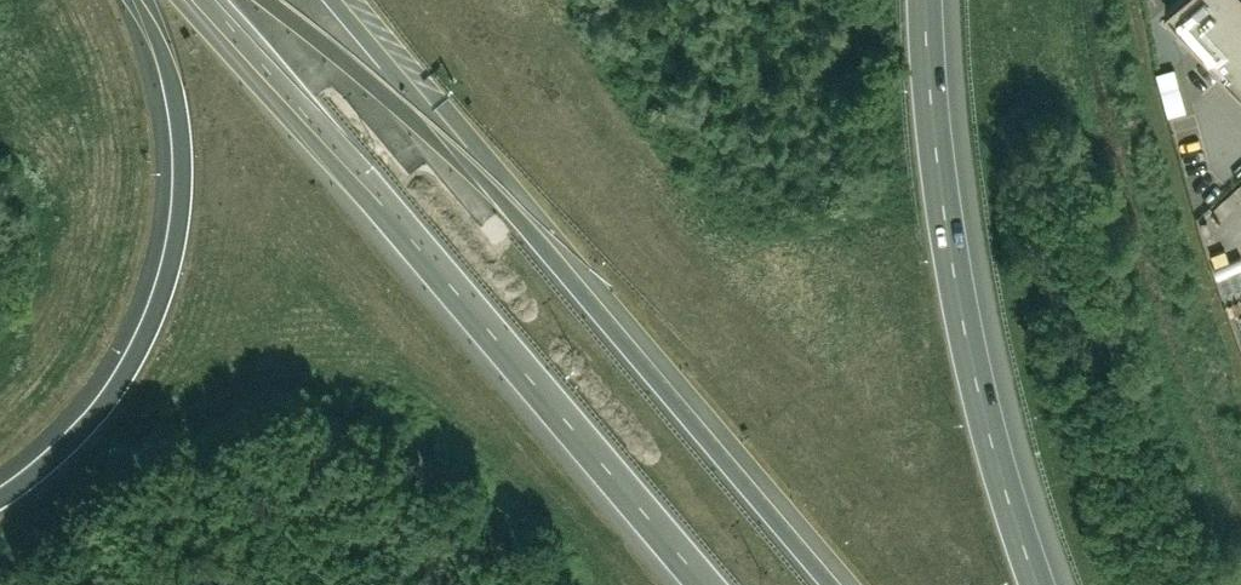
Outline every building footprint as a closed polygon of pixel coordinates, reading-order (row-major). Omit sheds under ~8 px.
[(1165,3),(1240,85),(1240,0),(1168,0),(1165,3)]
